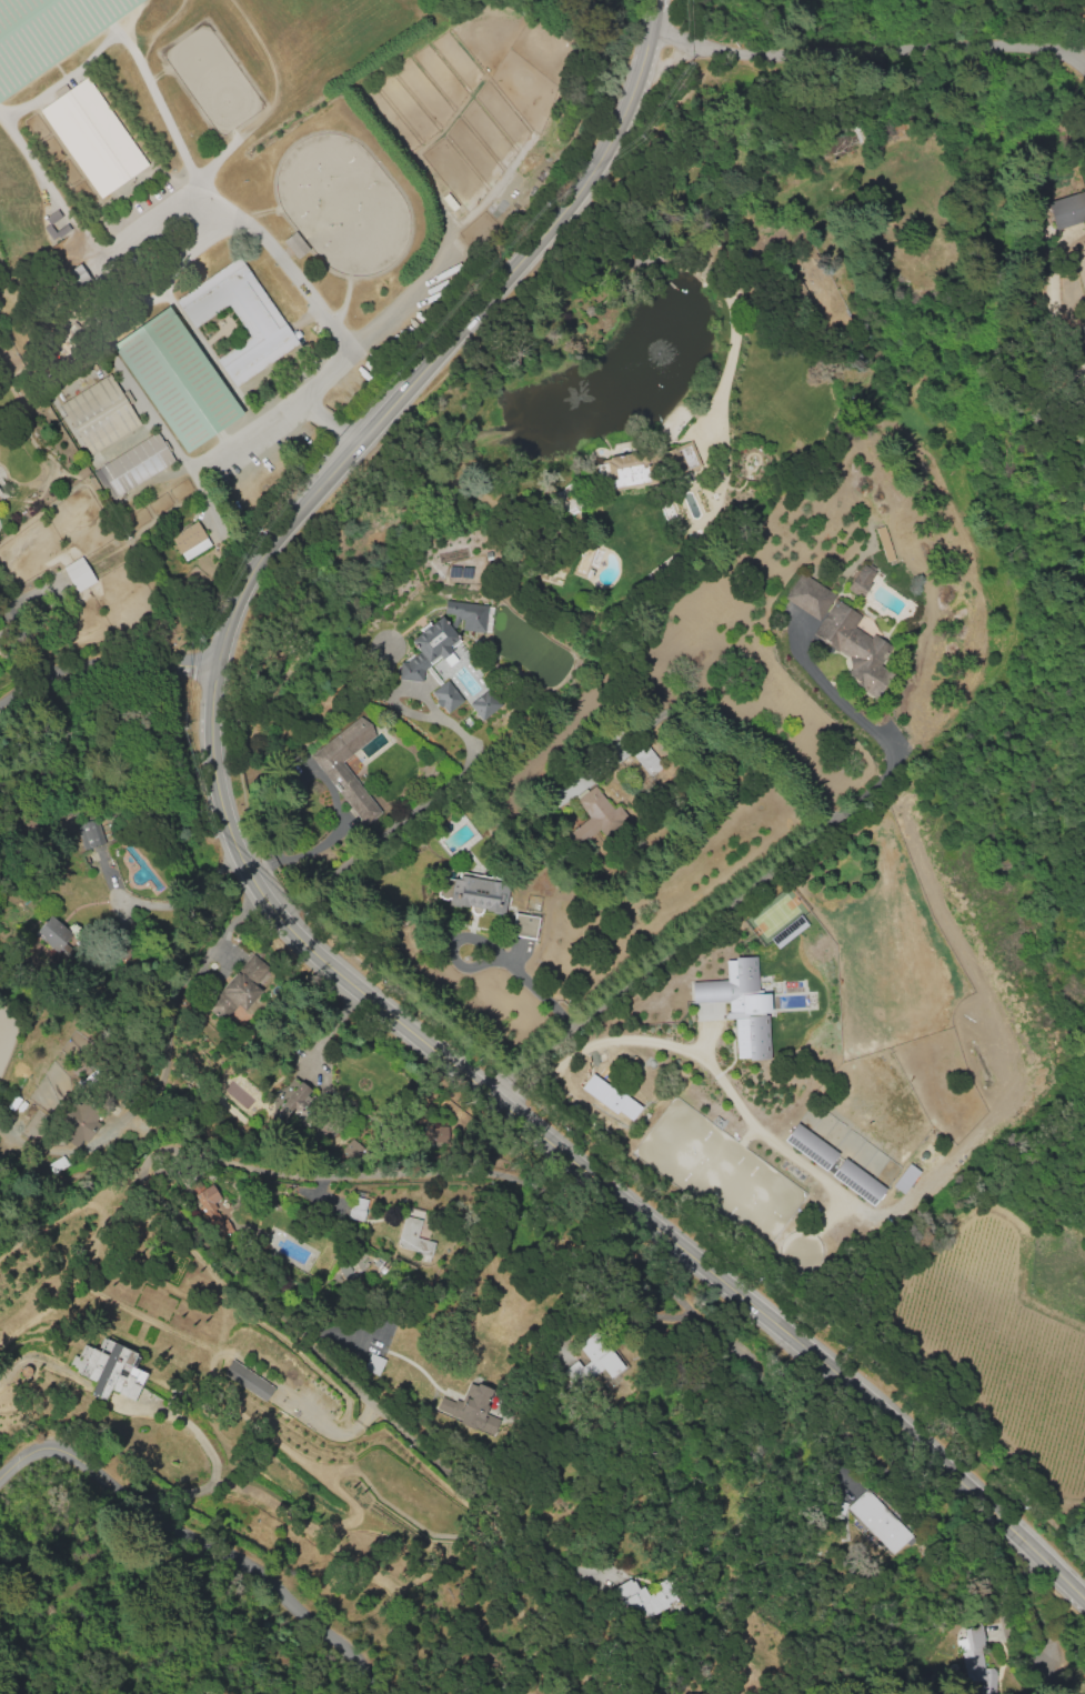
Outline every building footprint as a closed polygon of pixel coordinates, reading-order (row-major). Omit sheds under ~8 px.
[(138,0),(0,97),(0,0),(138,0)] [(99,197),(39,109),(87,76),(147,163),(99,197)] [(1046,203),(1055,229),(1084,218),(1084,189),(1046,203)] [(68,228),(55,212),(40,225),(53,241),(68,228)] [(283,241),(295,231),(310,249),(297,259),(283,241)] [(227,302),(192,325),(172,297),(240,252),(300,341),(234,385),(214,355),(247,333),(227,302)] [(58,282),(81,265),(93,283),(70,300),(58,282)] [(812,303),(798,276),(782,285),(796,311),(812,303)] [(187,452),(111,342),(168,302),(244,412),(187,452)] [(91,454),(59,404),(109,374),(140,424),(91,454)] [(118,495),(101,465),(159,432),(175,462),(118,495)] [(698,466),(687,441),(662,452),(672,477),(698,466)] [(654,485),(602,493),(597,460),(614,458),(622,461),(650,457),(654,485)] [(182,554),(171,538),(198,521),(208,538),(182,554)] [(63,568),(82,555),(98,581),(79,593),(63,568)] [(847,590),(861,597),(875,572),(860,564),(847,590)] [(818,621),(836,596),(801,572),(783,597),(818,621)] [(812,635),(853,661),(844,676),(877,696),(890,675),(877,667),(890,647),(855,626),(861,615),(834,599),(812,635)] [(484,632),(487,605),(444,600),(442,613),(453,614),(453,620),(462,621),(461,630),(484,632)] [(397,679),(422,681),(423,670),(453,648),(454,635),(440,616),(409,639),(418,652),(406,662),(399,661),(397,679)] [(444,713),(462,702),(448,680),(430,690),(444,713)] [(361,826),(380,812),(342,760),(376,735),(362,715),(310,754),(361,826)] [(649,778),(663,769),(647,744),(633,754),(649,778)] [(588,818),(564,835),(578,854),(627,818),(618,805),(612,809),(595,785),(575,799),(588,818)] [(74,824),(82,849),(104,843),(96,818),(74,824)] [(508,880),(453,873),(449,905),(470,908),(470,910),(504,914),(508,880)] [(510,934),(534,939),(538,917),(514,913),(510,934)] [(33,933),(56,952),(72,933),(49,915),(33,933)] [(208,1005),(232,1024),(273,973),(250,954),(208,1005)] [(770,1058),(767,993),(757,994),(755,957),(724,958),(725,980),(691,981),(692,1002),(726,1001),(727,1019),(734,1019),(735,1059),(770,1058)] [(310,1088),(297,1080),(272,1119),(285,1128),(310,1088)] [(81,1149),(99,1116),(72,1102),(54,1134),(81,1149)] [(837,1153),(796,1122),(783,1140),(824,1170),(837,1153)] [(830,1174),(871,1206),(884,1189),(844,1157),(830,1174)] [(891,1185),(903,1194),(919,1171),(907,1163),(891,1185)] [(217,1238),(231,1229),(219,1209),(224,1206),(211,1184),(191,1196),(217,1238)] [(362,1222),(368,1200),(352,1196),(347,1218),(362,1222)] [(419,1252),(418,1258),(430,1261),(434,1241),(417,1238),(421,1218),(403,1214),(396,1246),(419,1252)] [(603,1369),(609,1378),(623,1368),(595,1331),(577,1344),(589,1361),(581,1366),(576,1360),(563,1370),(576,1389),(603,1369)] [(134,1400),(146,1373),(134,1368),(140,1355),(102,1338),(97,1349),(81,1343),(69,1369),(94,1380),(88,1394),(103,1400),(108,1389),(134,1400)] [(364,1370),(379,1375),(384,1359),(369,1354),(364,1370)] [(274,1388),(232,1358),(222,1372),(264,1402),(274,1388)] [(491,1389),(468,1381),(460,1404),(440,1397),(435,1413),(492,1433),(497,1418),(483,1413),(491,1389)] [(911,1537),(867,1488),(847,1506),(891,1555),(911,1537)] [(646,1592),(642,1585),(637,1589),(630,1577),(612,1588),(634,1626),(677,1600),(666,1581),(646,1592)] [(983,1680),(985,1693),(1001,1693),(996,1666),(989,1667),(982,1625),(966,1628),(968,1638),(962,1639),(970,1682),(983,1680)]
